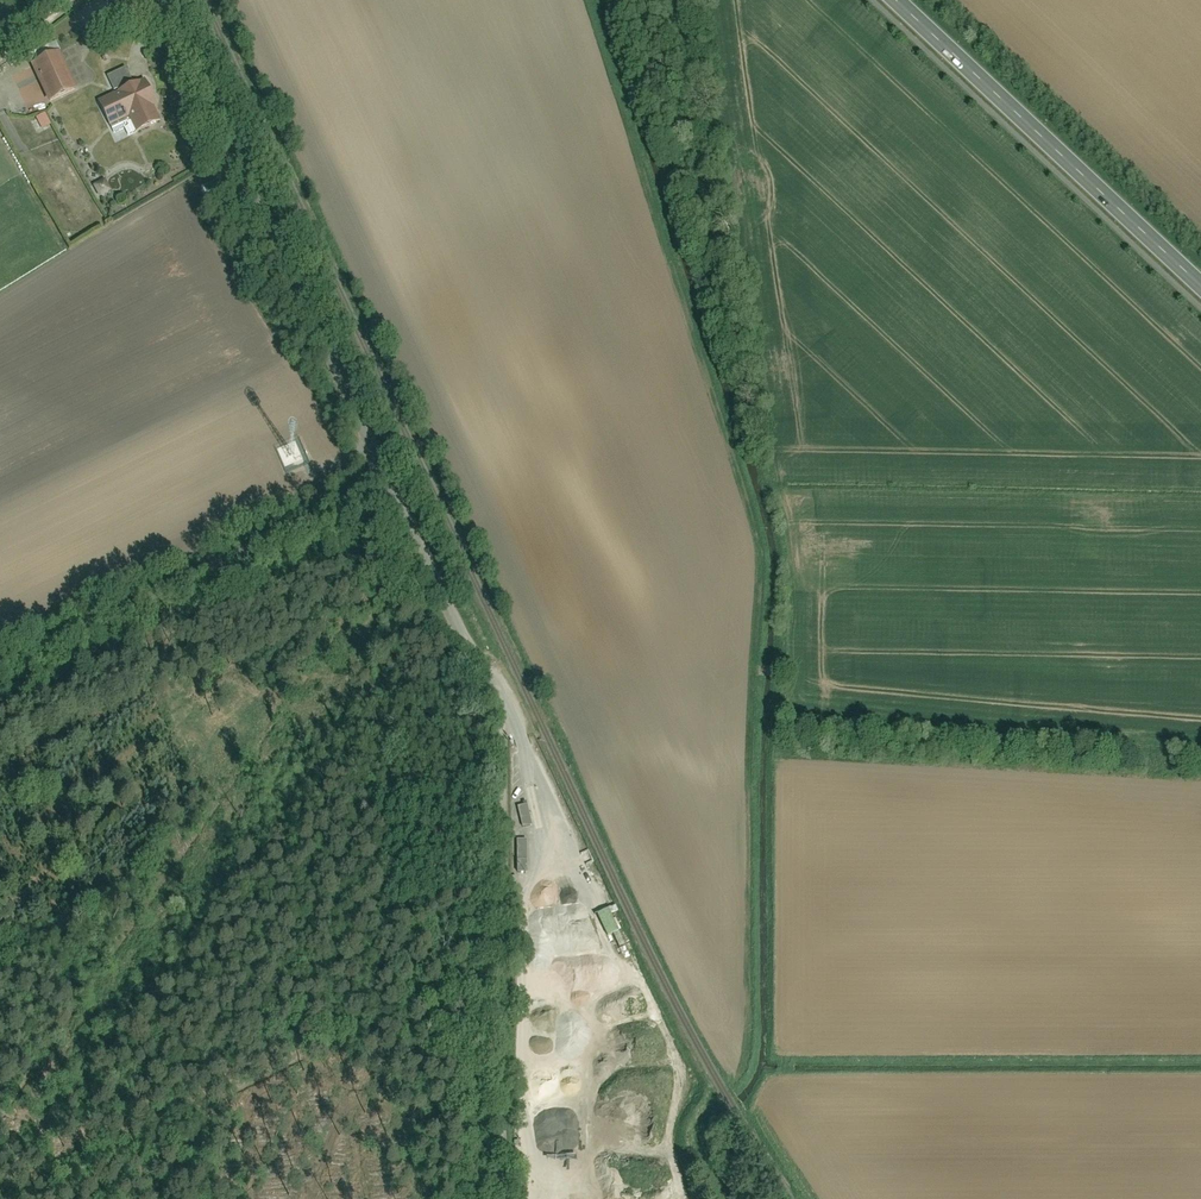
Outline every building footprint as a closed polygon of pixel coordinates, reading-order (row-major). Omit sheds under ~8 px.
[(31,63),(50,101),(77,88),(59,50),(31,63)] [(143,77),(130,83),(123,67),(106,74),(116,96),(99,104),(109,126),(129,117),(136,133),(163,122),(143,77)] [(46,113),(37,117),(42,129),(51,125),(46,113)] [(100,197),(112,190),(105,178),(93,185),(100,197)] [(520,828),(529,826),(525,806),(516,808),(520,828)] [(525,873),(524,840),(515,841),(516,873),(525,873)] [(575,881),(555,886),(559,901),(579,896),(575,881)] [(607,935),(618,929),(609,908),(597,913),(607,935)] [(578,1109),(581,1099),(566,1094),(563,1105),(578,1109)]
